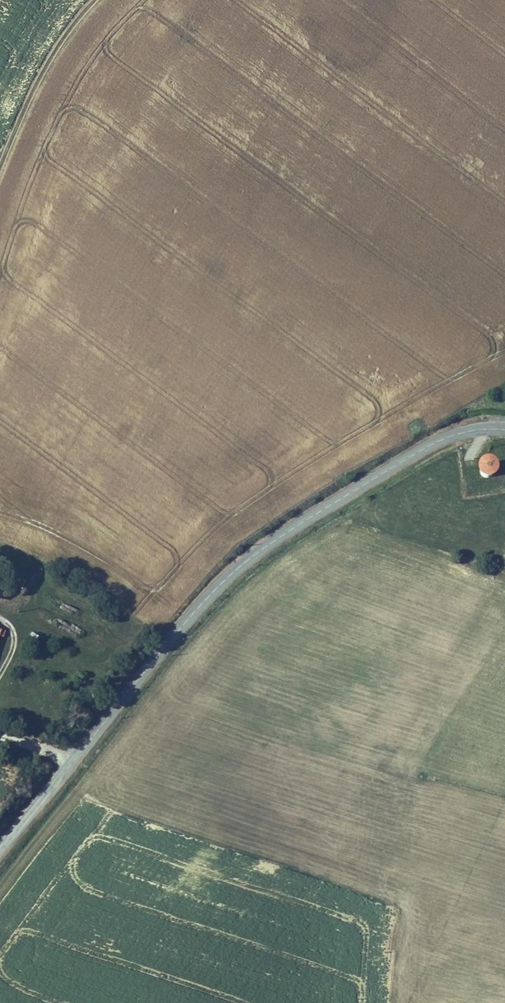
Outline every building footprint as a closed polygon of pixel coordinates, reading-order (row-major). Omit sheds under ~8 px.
[(486,462),(483,462),(481,463),(479,464),(477,467),(476,469),(477,472),(478,475),(480,477),(482,478),(485,479),(488,478),(491,477),(492,475),(494,472),(494,469),(493,466),(491,464),(489,462),(486,462)]
